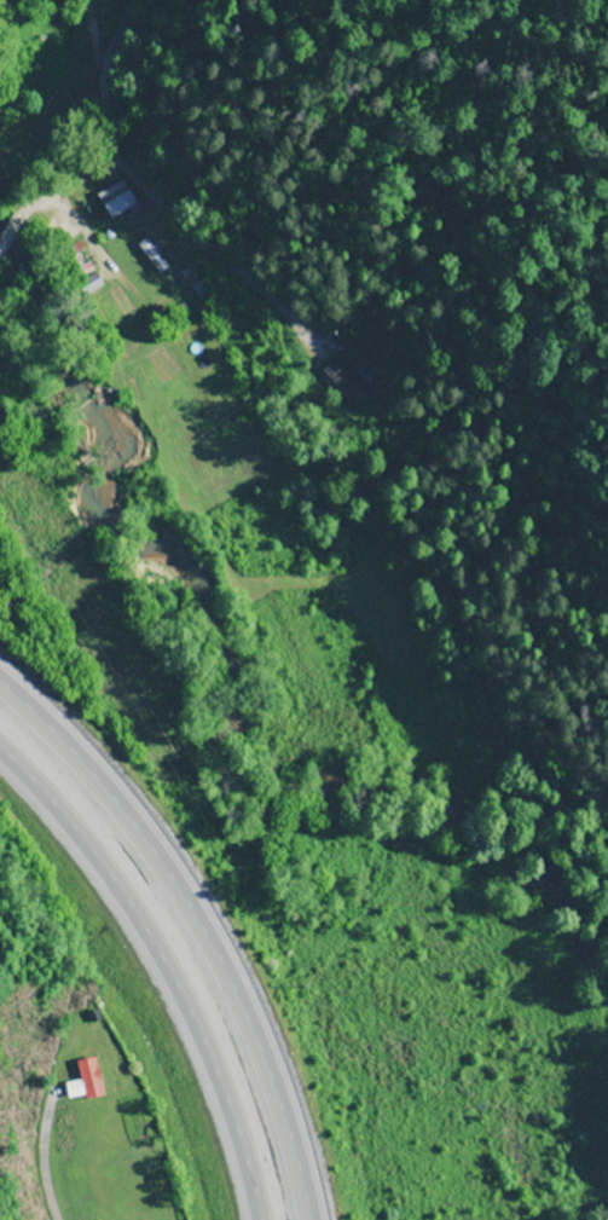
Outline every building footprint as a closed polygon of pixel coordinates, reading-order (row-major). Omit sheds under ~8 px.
[(137,205),(122,181),(96,196),(111,220),(137,205)] [(137,246),(159,276),(168,269),(147,239),(137,246)] [(208,295),(187,269),(180,275),(201,300),(208,295)] [(173,313),(181,324),(192,316),(184,305),(173,313)] [(350,409),(371,391),(342,356),(321,373),(350,409)]
